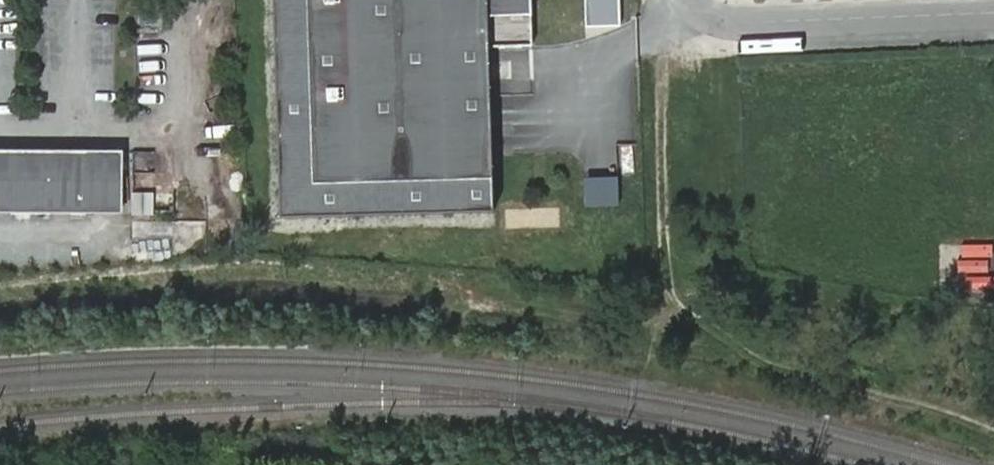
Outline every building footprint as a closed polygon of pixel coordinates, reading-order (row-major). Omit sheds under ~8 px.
[(497,62),(541,61),(539,0),(313,0),(318,169),(500,163),(497,62)] [(28,152),(0,152),(0,214),(29,215),(28,152)] [(120,216),(120,154),(28,152),(29,215),(120,216)] [(616,208),(615,180),(582,181),(583,209),(616,208)] [(151,193),(132,193),(132,215),(151,215),(151,193)]
